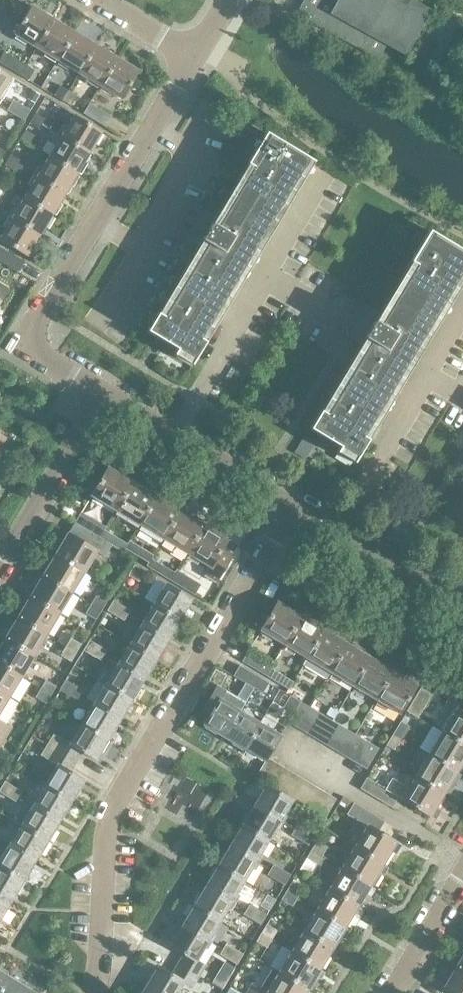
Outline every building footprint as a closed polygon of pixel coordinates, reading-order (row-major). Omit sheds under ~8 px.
[(295,14),(378,59),(386,44),(405,55),(431,9),(415,0),(303,0),(295,14)] [(14,34),(36,47),(53,18),(31,5),(14,34)] [(57,60),(74,31),(53,18),(36,47),(57,60)] [(74,31),(57,60),(79,73),(96,44),(74,31)] [(96,44),(79,73),(100,85),(117,57),(96,44)] [(26,64),(4,51),(0,57),(0,63),(20,75),(26,64)] [(117,57),(100,85),(122,99),(139,70),(117,57)] [(26,64),(20,75),(29,80),(35,69),(26,64)] [(0,69),(0,99),(1,100),(7,90),(4,88),(11,75),(0,69)] [(62,101),(69,90),(60,84),(53,95),(62,101)] [(69,90),(62,101),(71,106),(78,95),(69,90)] [(22,104),(13,99),(7,110),(16,115),(22,104)] [(89,102),(83,113),(105,126),(111,115),(89,102)] [(24,121),(31,110),(22,104),(16,115),(24,121)] [(35,112),(29,123),(37,128),(44,117),(35,112)] [(102,131),(74,114),(67,126),(63,124),(64,122),(56,117),(53,123),(49,129),(57,133),(89,153),(102,131)] [(44,117),(37,128),(47,134),(49,129),(53,123),(44,117)] [(216,215),(191,200),(173,231),(198,246),(147,330),(177,348),(173,354),(192,365),(314,161),(266,132),(216,215)] [(48,156),(77,173),(89,153),(57,133),(52,142),(56,144),(48,156)] [(10,153),(4,164),(13,170),(19,159),(10,153)] [(77,173),(48,156),(42,167),(39,165),(33,174),(65,194),(77,173)] [(19,159),(13,170),(22,175),(28,164),(19,159)] [(24,197),(52,214),(65,194),(33,174),(27,184),(31,186),(24,197)] [(52,214),(24,197),(17,209),(13,206),(8,216),(40,235),(52,214)] [(27,256),(40,235),(8,216),(2,225),(6,227),(0,237),(0,240),(27,256)] [(379,313),(354,298),(335,328),(360,344),(309,428),(339,446),(336,452),(354,463),(462,282),(462,251),(429,230),(379,313)] [(0,253),(0,261),(18,272),(24,261),(3,248),(0,253)] [(8,289),(0,284),(0,303),(8,289)] [(8,439),(0,434),(0,453),(8,439)] [(115,510),(132,480),(108,466),(90,495),(115,510)] [(132,480),(115,510),(139,524),(156,495),(157,495),(159,492),(147,485),(145,488),(132,480)] [(170,503),(157,495),(156,495),(139,524),(163,538),(180,509),(181,510),(183,507),(171,500),(170,503)] [(187,553),(204,524),(181,510),(180,509),(163,538),(187,553)] [(99,537),(104,529),(106,526),(81,511),(74,522),(99,537)] [(55,553),(84,571),(96,551),(105,556),(112,544),(99,537),(74,522),(68,532),(60,546),(57,544),(53,550),(56,552),(55,553)] [(234,553),(223,547),(230,535),(219,529),(217,531),(204,524),(187,553),(211,568),(206,575),(217,582),(234,553)] [(104,529),(99,537),(112,544),(123,551),(125,548),(128,543),(127,543),(104,529)] [(154,554),(136,543),(130,539),(127,543),(128,543),(125,548),(148,562),(149,562),(151,558),(152,558),(154,554)] [(43,574),(72,592),(84,571),(55,553),(47,567),(44,565),(40,571),(43,573),(43,574)] [(146,565),(170,580),(175,572),(174,571),(152,558),(151,558),(149,562),(148,562),(146,565)] [(134,564),(128,575),(139,581),(145,570),(134,564)] [(194,594),(200,584),(201,583),(176,568),(174,571),(175,572),(170,580),(194,594)] [(30,595),(59,613),(72,592),(43,574),(35,588),(31,586),(28,592),(31,594),(30,595)] [(192,599),(166,583),(153,604),(179,619),(180,619),(182,620),(189,608),(187,607),(192,599)] [(59,613),(30,595),(17,616),(47,634),(59,613)] [(91,603),(101,610),(106,601),(96,595),(91,603)] [(122,604),(113,599),(107,610),(117,616),(121,610),(119,609),(122,604)] [(283,643),(301,615),(277,601),(260,629),(283,643)] [(101,610),(91,603),(85,613),(96,619),(101,610)] [(121,610),(117,616),(124,620),(131,609),(122,604),(119,609),(121,610)] [(141,624),(167,640),(172,631),(174,632),(180,621),(179,620),(179,619),(153,604),(141,624)] [(306,657),(324,628),(301,615),(283,643),(306,657)] [(47,634),(17,616),(8,631),(6,630),(3,635),(2,635),(2,636),(5,638),(5,637),(34,654),(47,634)] [(129,644),(155,660),(156,658),(158,659),(165,648),(163,647),(167,640),(141,624),(129,644)] [(324,628),(306,657),(330,671),(347,642),(348,643),(349,640),(337,632),(336,636),(324,628)] [(22,675),(34,654),(5,637),(5,638),(0,645),(0,662),(22,675)] [(66,645),(76,652),(82,643),(71,637),(66,645)] [(89,639),(83,649),(92,656),(95,650),(94,649),(97,643),(89,639)] [(330,671),(353,685),(370,656),(371,656),(372,653),(361,646),(359,649),(348,643),(347,642),(330,671)] [(95,650),(92,656),(100,660),(107,649),(97,643),(94,649),(95,650)] [(155,660),(129,644),(117,664),(143,679),(148,671),(150,672),(157,661),(155,660)] [(76,652),(66,645),(60,654),(71,661),(76,652)] [(266,675),(271,667),(272,664),(248,650),(242,661),(266,675)] [(353,685),(375,699),(392,670),(393,670),(395,667),(383,660),(381,663),(371,656),(370,656),(353,685)] [(9,696),(22,675),(0,662),(0,690),(9,696)] [(105,683),(132,699),(132,698),(134,699),(141,687),(139,687),(143,679),(117,664),(105,683)] [(233,675),(253,686),(254,687),(257,682),(255,681),(259,675),(239,664),(233,675)] [(271,667),(266,675),(289,689),(294,681),(271,667)] [(399,713),(418,681),(406,674),(404,677),(393,670),(392,670),(375,699),(399,713)] [(262,692),(269,681),(259,675),(255,681),(257,682),(254,687),(262,692)] [(66,678),(64,681),(59,689),(68,695),(72,690),(70,689),(73,683),(66,678)] [(41,687),(52,693),(57,685),(46,679),(41,687)] [(68,695),(76,699),(79,694),(80,695),(83,689),(73,683),(70,689),(72,690),(68,695)] [(94,703),(120,719),(125,711),(126,712),(133,701),(131,699),(132,699),(105,683),(94,703)] [(420,686),(406,710),(417,717),(432,693),(420,686)] [(52,693),(41,687),(35,697),(46,703),(52,693)] [(0,690),(0,712),(9,696),(0,690)] [(455,709),(441,732),(462,744),(462,699),(452,692),(446,704),(455,709)] [(294,711),(300,700),(290,694),(284,705),(294,711)] [(224,736),(239,710),(219,698),(203,724),(224,736)] [(307,733),(320,712),(300,700),(294,711),(288,722),(307,733)] [(120,719),(94,703),(81,723),(108,738),(110,739),(117,727),(115,726),(120,719)] [(239,710),(224,736),(243,747),(258,721),(239,710)] [(320,712),(307,733),(327,745),(339,724),(320,712)] [(5,737),(12,726),(0,719),(0,734),(5,737)] [(393,732),(401,736),(408,725),(400,720),(393,732)] [(258,721),(243,747),(264,760),(267,756),(280,734),(258,721)] [(53,733),(46,744),(51,747),(52,745),(56,747),(55,748),(77,761),(83,752),(96,759),(101,751),(102,752),(109,740),(108,739),(108,738),(81,723),(70,743),(53,733)] [(346,756),(359,735),(339,724),(327,745),(346,756)] [(401,736),(393,732),(385,744),(393,749),(401,736)] [(457,770),(458,770),(461,771),(462,768),(462,762),(462,760),(462,744),(441,732),(429,753),(457,770)] [(366,768),(379,747),(359,735),(346,756),(366,768)] [(56,766),(45,785),(71,800),(72,799),(74,800),(80,789),(78,788),(83,779),(71,772),(77,761),(55,748),(56,747),(52,745),(51,747),(46,744),(40,754),(56,766)] [(457,770),(429,753),(415,775),(444,793),(445,791),(448,793),(453,784),(453,785),(460,774),(456,772),(457,770)] [(264,784),(277,762),(267,756),(264,760),(254,778),(264,784)] [(277,762),(264,784),(266,785),(274,789),(287,768),(277,762)] [(274,789),(283,794),(284,795),(297,774),(287,768),(274,789)] [(284,795),(292,800),(294,801),(307,780),(297,774),(284,795)] [(444,793),(415,775),(408,787),(392,777),(386,787),(367,776),(360,788),(392,807),(398,796),(402,798),(431,815),(431,814),(435,816),(439,808),(436,806),(444,793)] [(3,783),(0,788),(0,792),(8,797),(11,791),(9,790),(13,785),(5,780),(3,783)] [(307,780),(294,801),(304,807),(316,786),(307,780)] [(16,801),(19,796),(22,790),(13,785),(9,790),(11,791),(8,797),(16,801)] [(45,785),(33,805),(59,820),(64,812),(66,813),(72,802),(70,801),(71,800),(45,785)] [(254,805),(283,823),(288,815),(284,812),(292,800),(284,795),(283,794),(274,789),(266,785),(254,805)] [(316,786),(304,807),(313,813),(326,792),(316,786)] [(324,819),(336,798),(326,792),(313,813),(324,819)] [(366,826),(354,846),(383,863),(391,850),(394,852),(399,843),(379,831),(385,820),(353,801),(346,813),(366,826)] [(21,824),(47,840),(47,839),(49,840),(56,828),(54,827),(59,820),(33,805),(21,824)] [(242,825),(268,840),(275,827),(279,830),(283,823),(254,805),(242,825)] [(47,840),(21,824),(9,844),(35,860),(40,852),(42,853),(48,842),(46,841),(47,840)] [(291,834),(301,840),(304,835),(302,833),(305,828),(297,824),(291,834)] [(268,840),(242,825),(230,844),(259,862),(264,854),(260,852),(268,840)] [(309,845),(315,834),(305,828),(302,833),(304,835),(301,840),(309,845)] [(311,848),(323,855),(328,846),(317,839),(311,848)] [(9,844),(0,860),(0,866),(23,879),(24,879),(26,880),(32,868),(30,867),(35,860),(9,844)] [(259,862),(230,844),(218,864),(244,880),(252,867),(255,869),(259,862)] [(342,866),(371,883),(378,871),(381,873),(385,865),(383,864),(383,863),(354,846),(342,866)] [(323,855),(311,848),(306,857),(317,864),(323,855)] [(274,863),(270,869),(267,874),(277,880),(280,874),(278,873),(281,868),(274,863)] [(206,884),(236,902),(240,894),(237,892),(244,880),(218,864),(206,884)] [(11,899),(16,892),(18,893),(25,881),(23,880),(23,879),(0,866),(0,893),(11,899)] [(329,887),(358,905),(366,891),(369,893),(373,886),(370,885),(371,883),(342,866),(329,887)] [(284,884),(291,874),(281,868),(278,873),(280,874),(277,880),(284,884)] [(286,890),(297,896),(302,888),(292,881),(286,890)] [(195,904),(220,919),(228,907),(231,909),(236,902),(206,884),(195,904)] [(317,908),(346,925),(353,913),(356,915),(361,907),(357,905),(358,905),(329,887),(317,908)] [(297,896),(286,890),(281,899),(292,905),(297,896)] [(0,893),(0,919),(2,920),(8,908),(7,907),(11,899),(0,893)] [(254,913),(258,908),(250,903),(243,914),(253,920),(256,914),(254,913)] [(182,924),(212,942),(216,934),(212,932),(220,919),(195,904),(182,924)] [(253,920),(261,924),(267,913),(258,908),(254,913),(256,914),(253,920)] [(346,925),(317,908),(304,929),(333,946),(333,945),(341,933),(344,935),(348,927),(345,925),(346,925)] [(261,932),(272,938),(278,929),(267,923),(261,932)] [(185,953),(178,964),(198,976),(206,964),(197,958),(204,947),(207,948),(212,942),(182,924),(170,945),(185,953)] [(292,950),(321,967),(328,954),(332,956),(337,948),(333,945),(333,946),(304,929),(292,950)] [(272,938),(261,932),(256,940),(267,947),(272,938)] [(234,947),(226,943),(220,953),(229,959),(232,954),(231,953),(234,947)] [(237,964),(240,959),(243,953),(234,947),(231,953),(232,954),(229,959),(237,964)] [(279,972),(307,989),(316,975),(319,977),(323,970),(320,968),(321,967),(292,950),(279,972)] [(462,970),(462,954),(461,958),(457,956),(454,962),(457,964),(456,965),(462,970)] [(223,958),(212,981),(224,986),(235,963),(223,958)] [(145,986),(157,992),(176,992),(183,981),(192,987),(198,976),(178,964),(172,974),(158,965),(145,986)] [(456,965),(448,979),(445,977),(441,983),(444,985),(443,987),(454,992),(462,992),(462,970),(456,965)] [(245,992),(309,992),(310,991),(307,989),(279,972),(270,966),(259,986),(252,982),(245,992)] [(0,989),(0,992),(25,992),(28,988),(22,984),(23,982),(10,974),(9,976),(8,976),(0,989)] [(244,991),(230,984),(225,992),(243,992),(244,991)]
